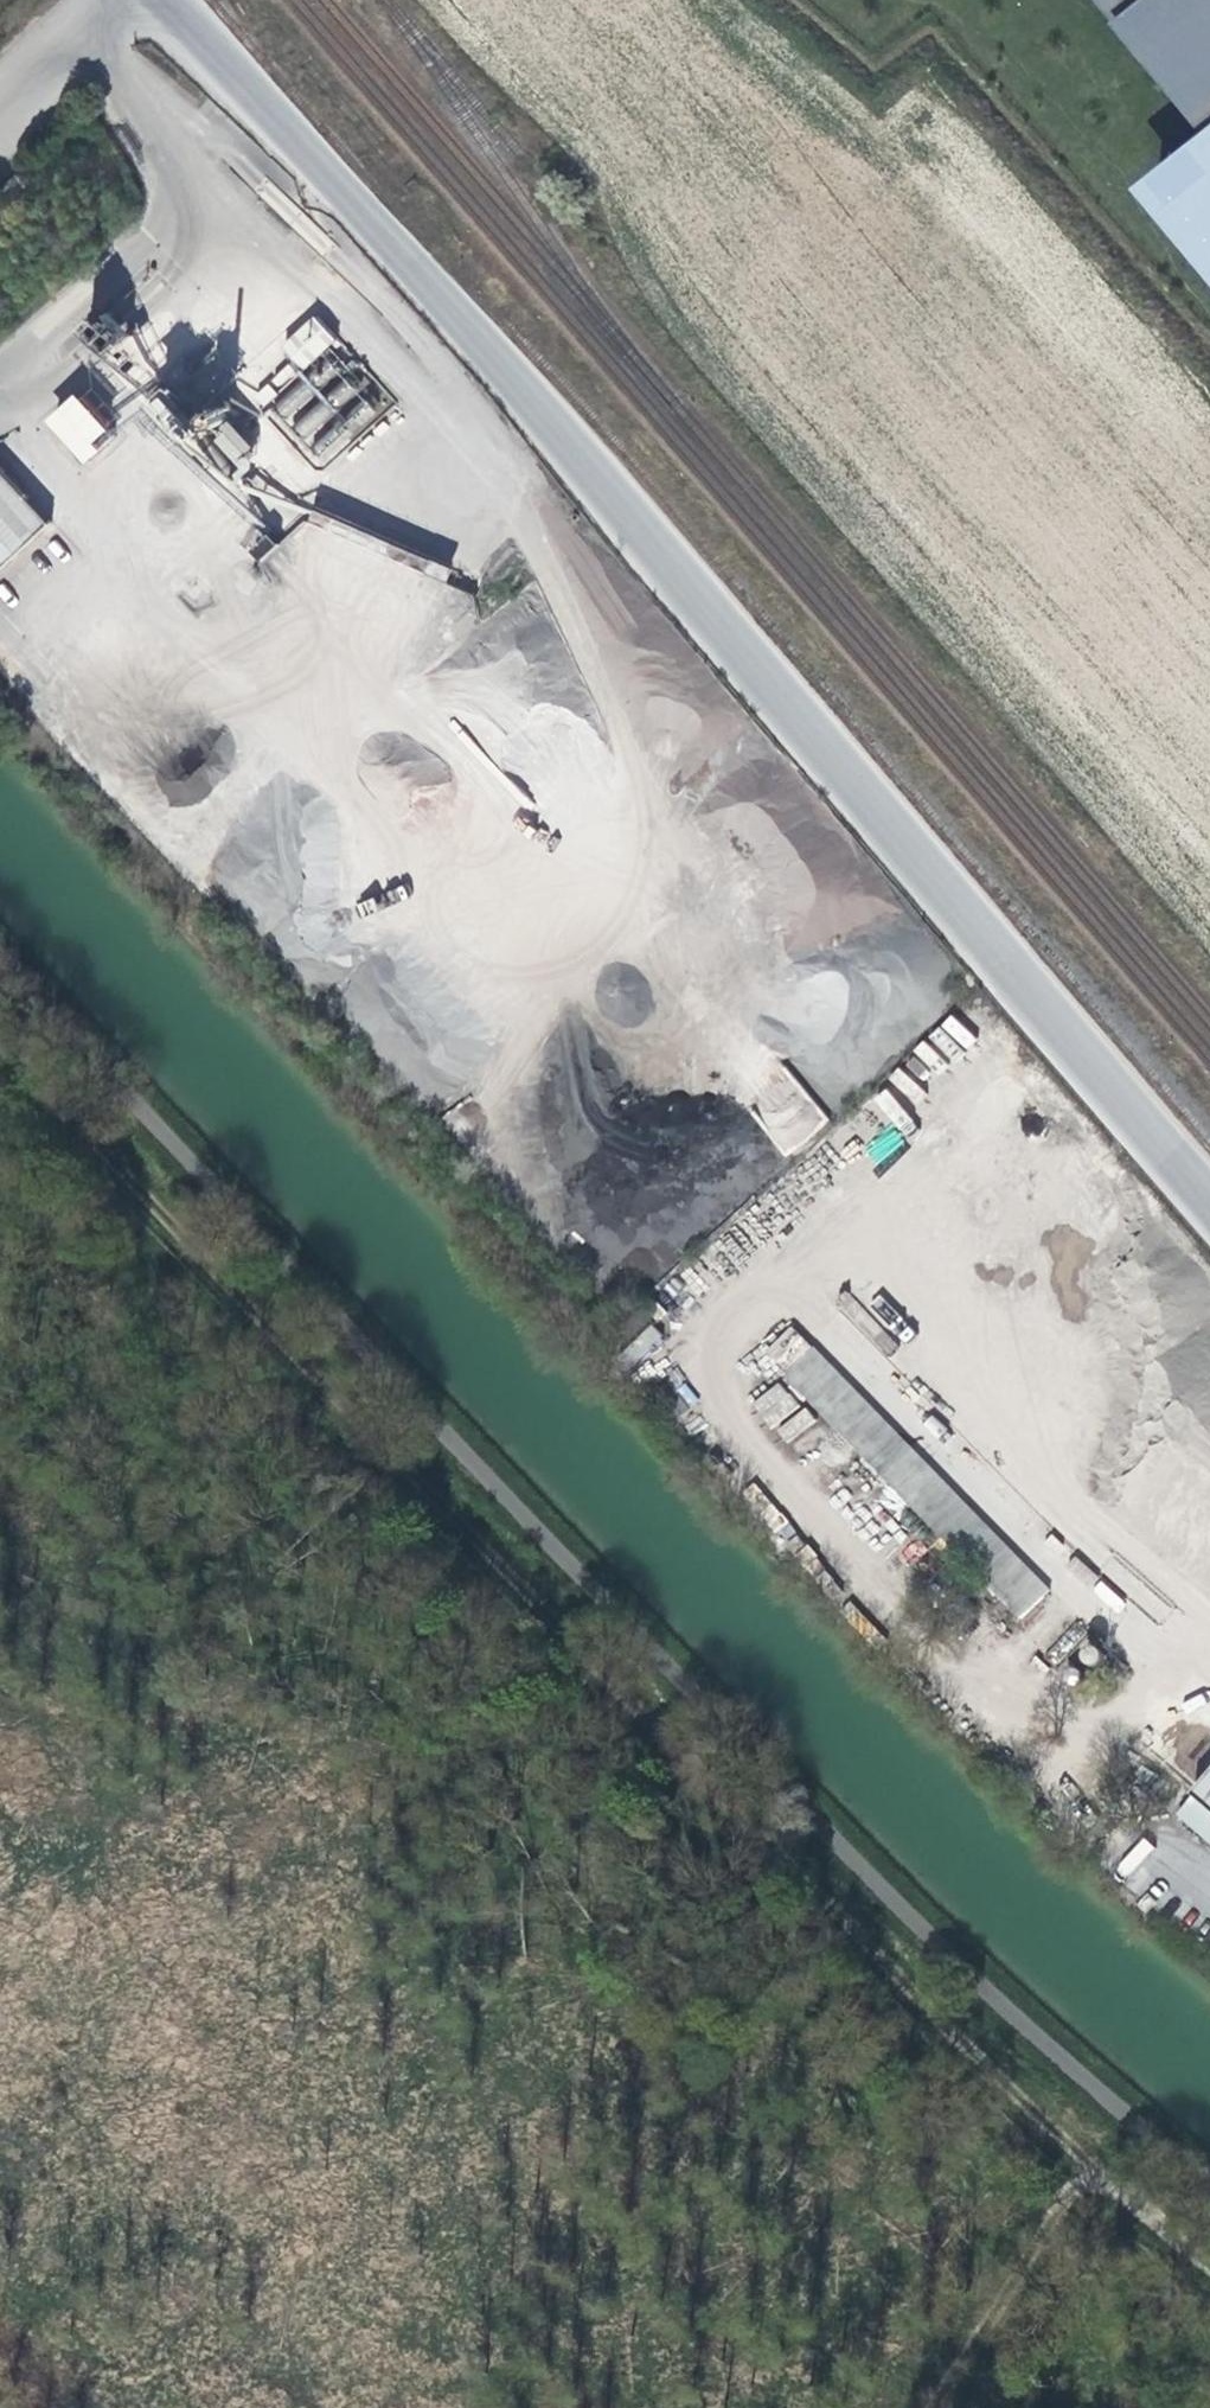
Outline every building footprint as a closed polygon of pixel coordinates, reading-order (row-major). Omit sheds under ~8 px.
[(1209,133),(1209,0),(1105,0),(1209,133)] [(1153,202),(1209,274),(1209,157),(1153,202)] [(1,190),(12,200),(38,176),(27,165),(1,190)] [(337,337),(317,315),(285,345),(305,367),(337,337)] [(320,395),(316,400),(300,384),(274,408),(314,450),(308,456),(319,467),(356,433),(320,395)] [(42,419),(81,462),(112,435),(73,392),(42,419)] [(232,462),(249,448),(229,423),(211,437),(232,462)] [(0,464),(0,569),(53,522),(0,464)] [(949,1015),(931,1039),(945,1049),(953,1039),(967,1049),(977,1036),(949,1015)] [(1022,1620),(1051,1591),(814,1348),(785,1376),(1022,1620)] [(766,1425),(796,1413),(784,1385),(754,1397),(766,1425)] [(1193,1796),(1194,1796),(1209,1810),(1209,1777),(1193,1796)] [(1194,1796),(1178,1815),(1209,1842),(1209,1810),(1194,1796)]
